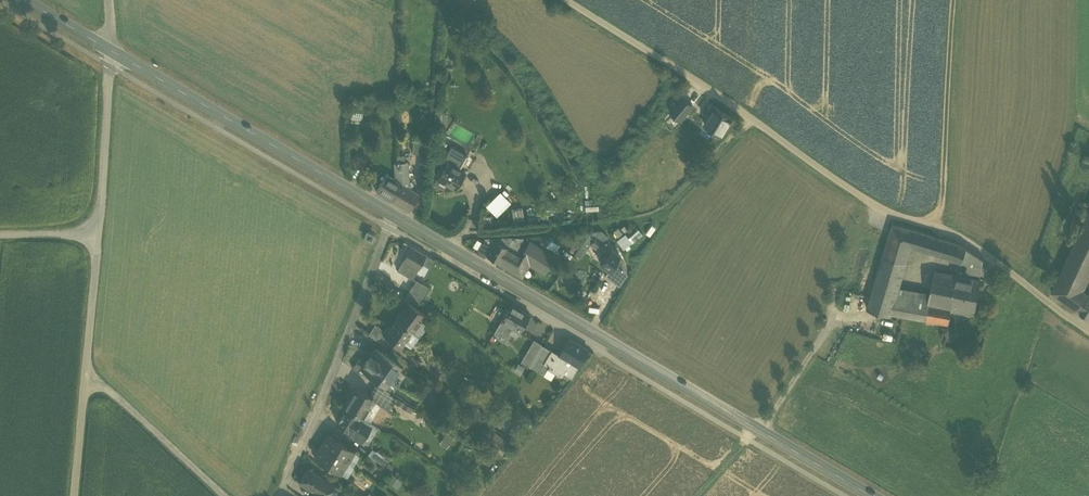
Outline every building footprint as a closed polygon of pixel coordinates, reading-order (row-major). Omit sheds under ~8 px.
[(683,96),(670,111),(681,120),(693,105),(683,96)] [(706,124),(721,134),(732,117),(716,107),(706,124)] [(696,121),(685,136),(706,150),(716,136),(696,121)] [(413,140),(412,153),(427,154),(428,141),(413,140)] [(442,160),(446,162),(446,161),(459,169),(467,155),(450,145),(442,160)] [(465,172),(459,169),(446,161),(446,162),(437,177),(456,188),(465,172)] [(395,180),(402,184),(401,162),(397,163),(394,163),(395,180)] [(404,162),(401,162),(402,184),(410,188),(411,187),(409,182),(408,162),(404,162)] [(470,178),(478,182),(481,174),(473,171),(470,178)] [(376,191),(393,200),(402,184),(395,180),(386,174),(376,191)] [(410,188),(402,184),(393,200),(409,210),(419,193),(410,188)] [(498,215),(512,201),(501,190),(487,204),(498,215)] [(1051,290),(1081,310),(1088,296),(1088,293),(1083,290),(1088,278),(1088,211),(1051,290)] [(892,223),(882,256),(906,263),(911,246),(929,251),(934,236),(926,233),(892,223)] [(611,249),(608,247),(609,246),(603,241),(607,236),(601,230),(596,236),(590,244),(591,244),(603,254),(602,256),(605,257),(602,261),(600,264),(609,270),(614,264),(619,255),(611,249)] [(365,237),(372,240),(374,235),(367,232),(365,237)] [(581,245),(587,249),(591,244),(590,244),(596,236),(590,232),(581,245)] [(632,241),(626,232),(617,238),(623,247),(632,241)] [(944,239),(934,236),(929,251),(939,254),(944,239)] [(495,240),(508,247),(509,246),(513,237),(507,237),(496,237),(495,240)] [(509,246),(508,247),(499,262),(498,263),(521,276),(529,263),(543,272),(553,256),(531,243),(524,253),(517,249),(523,240),(523,238),(513,237),(509,246)] [(966,272),(980,275),(983,259),(966,247),(958,243),(944,239),(939,254),(954,258),(962,262),(967,265),(966,272)] [(486,255),(499,262),(508,247),(495,240),(492,245),(484,240),(478,250),(486,255)] [(412,279),(421,263),(426,255),(411,246),(397,270),(412,279)] [(434,259),(426,255),(421,263),(429,267),(434,259)] [(891,315),(891,314),(899,287),(906,263),(882,256),(867,308),(891,315)] [(605,276),(619,286),(628,274),(614,264),(609,270),(605,276)] [(951,308),(974,312),(979,280),(934,271),(930,293),(927,304),(951,308)] [(407,292),(420,302),(430,287),(416,280),(407,292)] [(930,293),(899,287),(891,314),(949,324),(951,308),(927,304),(930,293)] [(408,301),(417,308),(420,302),(407,292),(403,298),(408,301)] [(1081,310),(1088,315),(1088,296),(1081,310)] [(408,301),(395,318),(412,331),(425,314),(417,308),(408,301)] [(493,335),(503,340),(511,326),(520,332),(530,315),(511,304),(493,335)] [(400,347),(412,331),(395,318),(386,331),(383,334),(385,335),(400,347)] [(368,333),(380,342),(385,335),(383,334),(386,331),(375,324),(368,333)] [(568,338),(559,355),(555,353),(553,356),(555,357),(549,366),(547,368),(561,376),(563,373),(571,378),(578,367),(588,349),(568,338)] [(522,360),(530,365),(542,345),(534,340),(522,360)] [(555,353),(542,345),(530,365),(529,367),(539,372),(544,363),(549,366),(555,357),(553,356),(555,353)] [(372,372),(387,383),(400,366),(375,348),(365,361),(361,367),(370,374),(371,374),(372,372)] [(368,377),(370,374),(361,367),(365,361),(359,357),(352,367),(368,377)] [(381,402),(390,408),(394,402),(397,397),(378,385),(371,396),(373,397),(381,402)] [(341,405),(345,408),(359,416),(366,405),(367,406),(373,397),(371,396),(364,392),(356,388),(347,402),(344,400),(341,405)] [(381,402),(373,397),(367,406),(366,405),(359,416),(369,422),(381,402)] [(414,408),(397,397),(394,402),(410,413),(414,408)] [(369,422),(359,416),(345,408),(336,422),(349,429),(347,431),(361,440),(370,424),(371,425),(372,424),(369,422)] [(504,452),(510,441),(494,431),(487,442),(504,452)] [(454,437),(446,432),(439,443),(447,448),(454,437)] [(328,435),(321,446),(347,461),(353,450),(328,435)] [(340,472),(347,461),(321,446),(314,456),(340,472)] [(368,454),(378,461),(382,456),(372,449),(368,454)] [(334,484),(308,468),(299,482),(315,492),(312,495),(327,495),(334,484)] [(393,473),(388,480),(398,486),(402,480),(393,473)]
